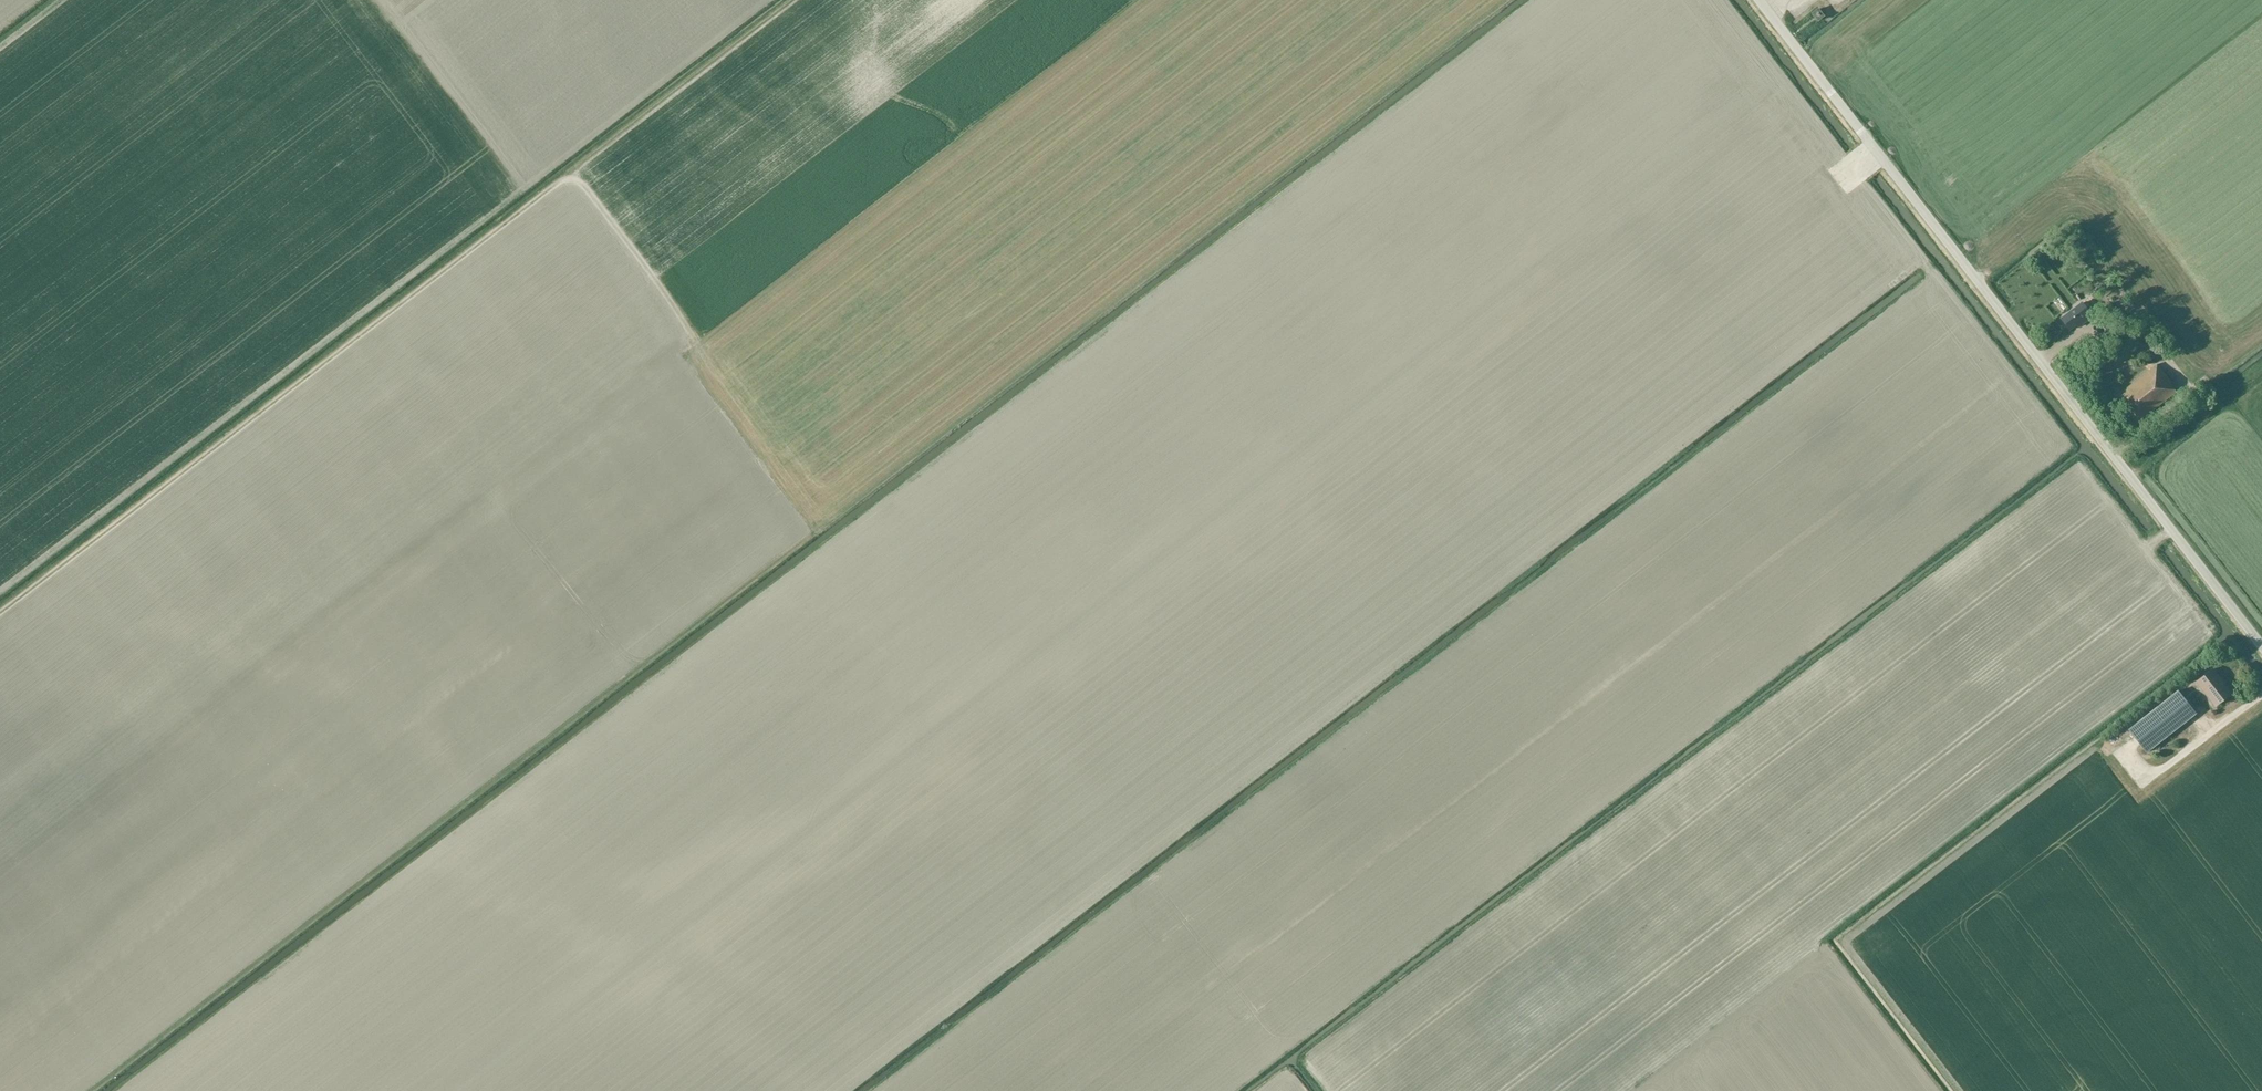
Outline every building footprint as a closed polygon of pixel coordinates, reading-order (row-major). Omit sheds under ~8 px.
[(1824,16),(1819,9),(1813,13),(1818,21),(1824,16)] [(2040,270),(2036,263),(2026,269),(2030,276),(2040,270)] [(2078,326),(2098,312),(2093,305),(2087,309),(2083,303),(2062,319),(2069,329),(2076,324),(2078,326)] [(2110,304),(2102,310),(2114,327),(2123,321),(2110,304)] [(2137,423),(2176,392),(2167,382),(2170,380),(2157,364),(2117,397),(2137,423)] [(1738,404),(1731,410),(1735,414),(1742,408),(1738,404)] [(2196,683),(2214,707),(2231,694),(2220,680),(2221,679),(2213,670),(2196,683)] [(2196,713),(2178,691),(2128,730),(2146,753),(2196,713)]
